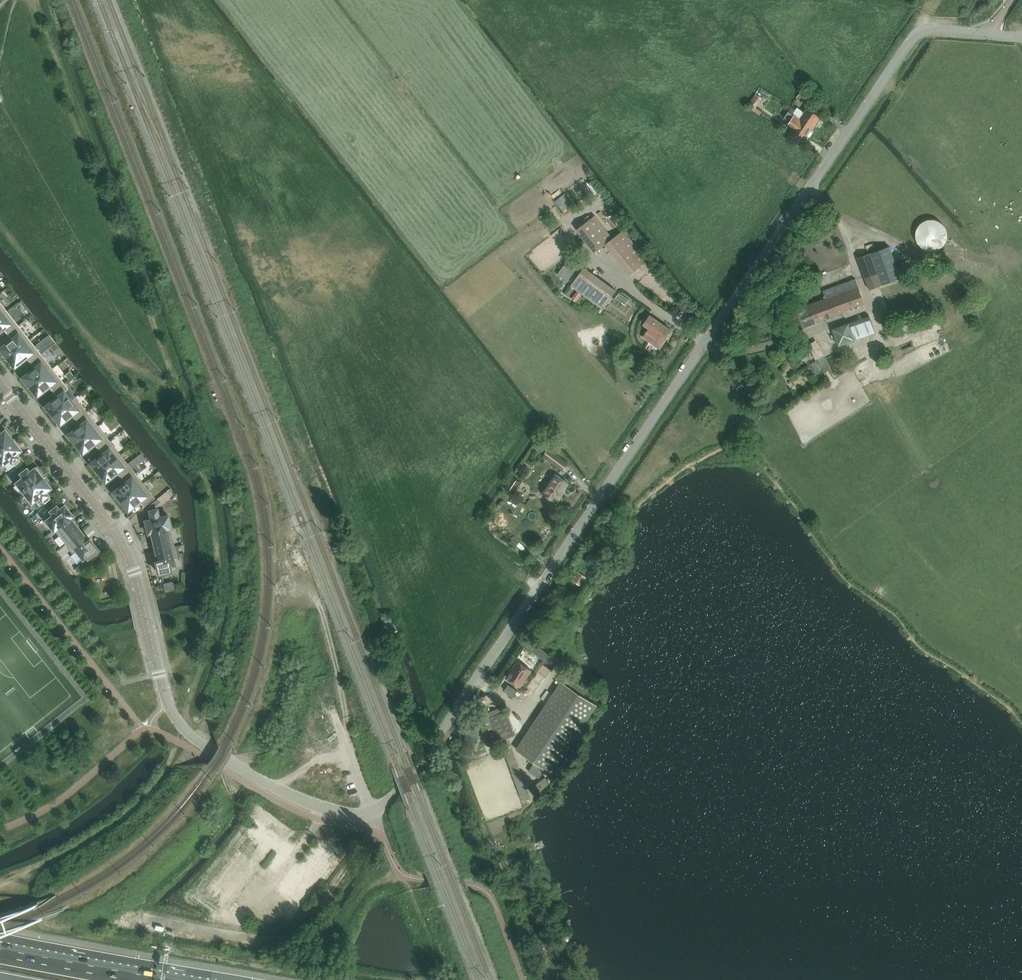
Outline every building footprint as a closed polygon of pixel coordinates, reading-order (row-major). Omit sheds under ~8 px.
[(807,104),(813,96),(808,92),(806,96),(801,93),(798,98),(807,104)] [(757,108),(763,100),(756,95),(748,107),(760,115),(762,112),(757,108)] [(820,117),(808,108),(805,112),(798,107),(797,110),(792,107),(790,110),(813,127),(820,117)] [(813,127),(790,110),(785,117),(791,121),(789,125),(806,137),(813,127)] [(624,230),(613,238),(595,215),(577,229),(596,253),(607,244),(630,275),(648,261),(624,230)] [(947,235),(947,232),(946,229),(944,226),(942,223),(939,221),(935,220),(932,219),(928,220),(925,221),(922,223),(920,225),(918,227),(917,231),(916,234),(916,238),(917,241),(919,244),(921,247),(924,249),(928,250),(931,251),(935,250),(938,249),(941,247),(944,245),(945,242),(947,239),(947,235)] [(890,246),(858,258),(870,290),(902,278),(890,246)] [(572,255),(558,274),(567,282),(582,262),(572,255)] [(616,290),(585,267),(571,285),(603,308),(616,290)] [(845,310),(866,303),(856,279),(824,291),(827,298),(809,305),(807,298),(799,301),(801,306),(793,309),(801,329),(846,311),(845,310)] [(7,311),(0,316),(0,332),(3,329),(7,334),(18,325),(7,311)] [(665,337),(671,330),(668,327),(668,326),(664,323),(663,324),(651,315),(645,324),(653,329),(650,333),(648,331),(644,337),(650,342),(651,340),(660,346),(661,344),(662,345),(667,339),(665,337)] [(857,340),(850,322),(832,328),(839,346),(857,340)] [(18,325),(7,334),(11,339),(0,348),(0,349),(7,358),(30,340),(18,325)] [(41,354),(30,340),(7,358),(14,367),(26,358),(30,363),(41,354)] [(830,357),(828,353),(824,355),(816,340),(810,343),(816,355),(825,372),(842,362),(837,353),(830,357)] [(53,369),(41,354),(30,363),(34,368),(22,377),(30,387),(53,369)] [(64,383),(53,369),(30,387),(37,396),(49,387),(53,392),(64,383)] [(75,397),(64,383),(53,392),(57,397),(45,406),(52,415),(75,397)] [(87,412),(75,397),(52,415),(60,425),(72,415),(76,421),(87,412)] [(98,426),(87,412),(76,421),(80,426),(68,435),(75,444),(98,426)] [(110,440),(98,426),(75,444),(83,453),(94,444),(99,449),(110,440)] [(12,440),(5,430),(2,432),(0,430),(0,450),(12,440)] [(20,450),(12,440),(0,450),(0,462),(2,465),(9,459),(15,466),(20,461),(15,454),(20,450)] [(122,455),(110,440),(99,449),(103,454),(92,464),(99,473),(122,455)] [(567,464),(554,454),(549,460),(563,470),(567,464)] [(133,469),(122,455),(99,473),(106,482),(118,473),(122,478),(133,469)] [(45,476),(37,466),(29,472),(24,465),(18,470),(23,477),(16,483),(24,492),(42,478),(45,476)] [(145,484),(133,469),(122,478),(126,484),(115,493),(122,502),(145,484)] [(560,495),(569,483),(556,474),(543,493),(556,502),(557,501),(561,496),(560,495)] [(512,488),(519,478),(515,475),(508,485),(512,488)] [(45,492),(50,488),(42,478),(24,492),(32,502),(39,497),(44,503),(50,499),(45,492)] [(156,499),(145,484),(122,502),(129,512),(141,502),(145,508),(156,499)] [(54,530),(72,515),(64,506),(59,510),(54,503),(48,508),(53,514),(46,520),(54,530)] [(81,532),(70,518),(72,516),(72,515),(54,530),(58,527),(69,541),(81,532)] [(179,526),(177,515),(154,518),(155,530),(179,526)] [(176,545),(174,528),(179,527),(179,526),(155,530),(159,530),(161,547),(176,545)] [(98,548),(90,539),(88,541),(81,532),(69,541),(80,556),(85,552),(88,556),(98,548)] [(179,563),(176,545),(161,547),(162,555),(160,556),(162,568),(174,566),(174,564),(179,563)] [(586,577),(583,575),(578,572),(572,580),(580,585),(586,577)] [(173,582),(163,584),(165,590),(174,588),(173,582)] [(562,595),(555,606),(561,611),(568,600),(562,595)] [(521,688),(532,671),(518,661),(506,678),(521,688)] [(588,718),(597,705),(583,696),(587,690),(573,680),(569,686),(561,681),(516,749),(552,773),(586,721),(588,718)] [(531,796),(509,737),(520,732),(518,726),(512,728),(503,706),(489,712),(491,718),(522,799),(531,796)] [(497,860),(496,862),(500,870),(502,871),(503,872),(505,871),(506,868),(503,859),(500,858),(498,859),(497,860)]
